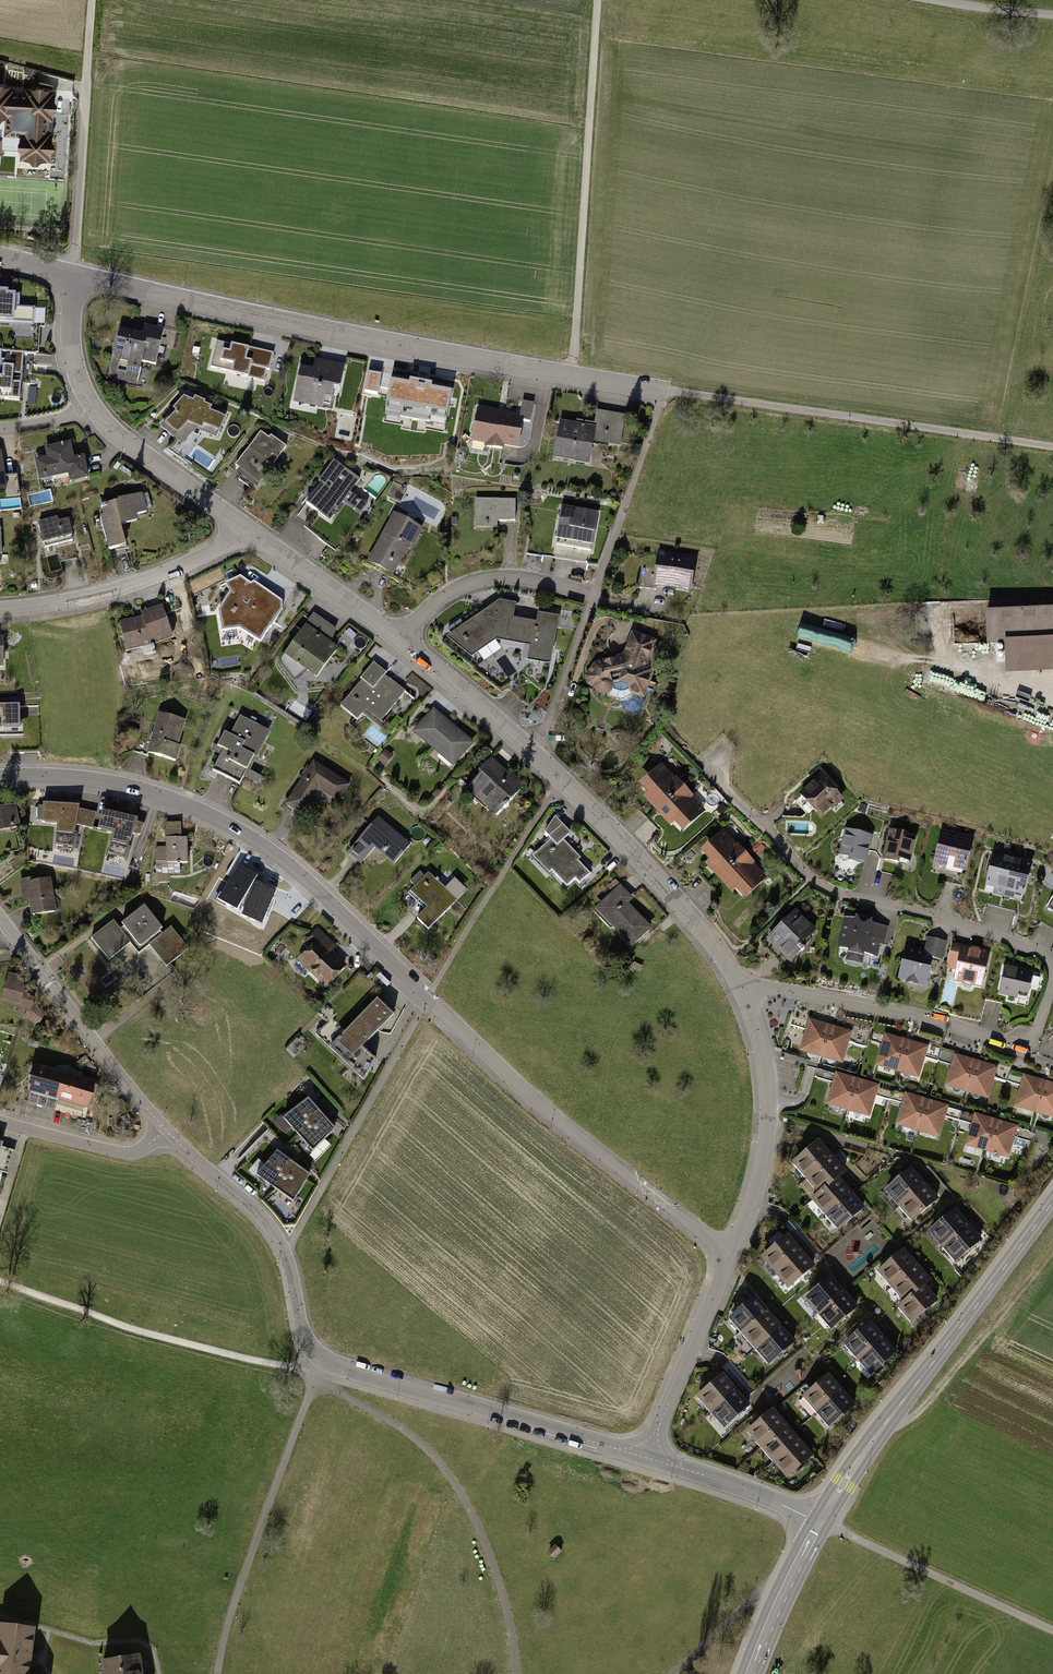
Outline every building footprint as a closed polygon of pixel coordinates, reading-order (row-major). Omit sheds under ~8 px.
[(13,86),(0,86),(0,155),(1,148),(18,149),(17,159),(48,160),(52,89),(21,88),(21,91),(12,91),(13,86)] [(34,326),(36,307),(19,306),(19,294),(8,294),(8,291),(0,290),(0,324),(34,326)] [(119,330),(108,376),(136,383),(142,361),(154,364),(162,330),(144,326),(142,336),(119,330)] [(251,349),(217,341),(211,366),(231,371),(231,374),(263,382),(266,370),(269,371),(273,355),(251,349)] [(9,399),(20,400),(25,353),(10,351),(9,360),(0,359),(1,351),(0,351),(0,399),(9,399)] [(312,371),(300,368),(293,402),(322,408),(323,404),(329,405),(332,388),(339,389),(344,365),(315,359),(312,371)] [(380,375),(367,373),(364,392),(377,394),(380,375)] [(392,377),(383,420),(402,424),(401,428),(424,433),(425,427),(444,431),(452,389),(392,377)] [(37,388),(29,387),(28,404),(35,404),(37,388)] [(173,412),(160,426),(180,446),(196,430),(215,437),(217,432),(219,433),(224,420),(209,413),(211,408),(203,405),(204,403),(194,399),(193,403),(182,398),(171,409),(173,412)] [(519,416),(477,409),(471,441),(485,443),(484,447),(502,450),(503,447),(519,449),(523,421),(529,422),(532,403),(521,401),(519,416)] [(561,421),(554,460),(591,466),(595,442),(621,446),(627,414),(596,409),(594,422),(576,419),(576,423),(561,421)] [(260,432),(235,467),(239,470),(237,473),(257,487),(286,447),(269,435),(267,438),(260,432)] [(48,457),(34,460),(38,481),(69,475),(70,483),(88,480),(83,456),(74,457),(71,442),(46,447),(48,457)] [(334,461),(319,481),(323,484),(308,505),(330,521),(344,502),(360,514),(367,505),(350,493),(359,479),(334,461)] [(17,475),(4,477),(6,490),(7,495),(19,494),(17,475)] [(385,496),(397,503),(406,489),(393,481),(385,496)] [(118,502),(100,506),(102,513),(99,514),(109,550),(128,545),(122,525),(138,521),(136,516),(148,513),(143,493),(117,500),(118,502)] [(516,500),(475,499),(475,527),(497,528),(497,523),(516,523),(516,500)] [(598,513),(562,507),(556,544),(591,550),(598,513)] [(391,514),(365,562),(392,576),(406,550),(409,552),(421,529),(391,514)] [(57,518),(38,523),(45,547),(74,539),(69,520),(58,522),(57,518)] [(658,552),(653,587),(691,592),(696,557),(658,552)] [(230,592),(219,610),(222,631),(240,628),(261,641),(282,609),(282,601),(254,582),(250,583),(240,576),(226,583),(230,592)] [(498,602),(444,638),(470,658),(497,640),(530,647),(528,660),(549,664),(557,619),(539,616),(538,625),(511,620),(514,605),(498,602)] [(139,617),(117,623),(123,651),(153,645),(154,645),(170,640),(159,605),(138,613),(139,617)] [(985,610),(987,643),(1004,642),(1052,640),(1052,607),(985,610)] [(313,613),(284,655),(317,678),(340,648),(331,641),(337,628),(313,613)] [(899,649),(804,625),(800,639),(895,663),(899,649)] [(656,642),(632,632),(624,653),(621,656),(620,656),(594,664),(585,679),(586,686),(593,691),(596,695),(600,697),(604,697),(608,696),(619,701),(624,712),(633,715),(641,711),(645,702),(647,696),(653,693),(656,684),(651,683),(656,669),(651,667),(653,661),(655,659),(658,650),(655,645),(656,642)] [(1004,642),(1005,673),(1052,671),(1052,640),(1004,642)] [(129,651),(131,657),(156,652),(155,646),(129,651)] [(368,661),(336,704),(357,720),(360,717),(379,731),(405,696),(380,677),(384,673),(368,661)] [(426,706),(405,729),(448,769),(469,746),(426,706)] [(23,739),(23,725),(20,725),(20,709),(0,709),(0,739),(23,739)] [(160,714),(148,754),(153,755),(177,763),(182,747),(179,747),(186,722),(160,714)] [(240,716),(231,735),(225,732),(217,747),(223,750),(212,770),(219,773),(240,784),(244,776),(258,783),(262,776),(251,770),(257,758),(270,731),(240,716)] [(385,749),(377,759),(385,765),(393,756),(385,749)] [(313,760),(285,805),(290,808),(303,817),(319,790),(339,802),(350,784),(313,760)] [(487,760),(463,785),(492,812),(515,787),(487,760)] [(641,787),(648,794),(644,799),(670,827),(675,823),(684,833),(707,812),(696,800),(693,798),(695,797),(676,777),(675,778),(669,772),(663,766),(641,787)] [(822,773),(799,793),(821,819),(825,815),(824,814),(831,808),(831,809),(843,798),(822,773)] [(15,804),(0,807),(0,832),(20,828),(15,804)] [(43,806),(38,806),(37,820),(42,821),(42,823),(58,825),(56,845),(72,848),(76,825),(92,829),(96,813),(80,809),(80,807),(43,804),(43,806)] [(138,819),(102,812),(98,831),(114,834),(109,855),(125,859),(138,819)] [(368,832),(348,854),(362,865),(376,849),(394,865),(411,846),(380,818),(368,832)] [(545,842),(529,856),(557,887),(579,867),(559,846),(568,837),(551,819),(537,832),(545,842)] [(166,847),(156,847),(156,852),(157,873),(152,873),(153,883),(171,882),(170,875),(181,874),(180,865),(188,864),(188,837),(182,837),(181,822),(165,822),(166,847)] [(872,833),(844,827),(837,857),(865,863),(872,833)] [(915,833),(890,828),(883,859),(907,865),(915,833)] [(941,829),(933,863),(965,870),(973,836),(941,829)] [(723,831),(700,852),(710,862),(706,866),(733,894),(737,890),(745,900),(768,878),(756,866),(755,865),(756,864),(738,844),(736,845),(734,842),(723,831)] [(759,842),(749,851),(755,858),(766,848),(759,842)] [(994,855),(987,883),(995,885),(993,893),(1003,895),(1012,859),(994,855)] [(1016,890),(1024,892),(1031,864),(1012,859),(1003,895),(1014,898),(1016,890)] [(258,876),(239,865),(217,902),(237,914),(258,876)] [(415,887),(408,894),(425,911),(417,920),(429,931),(468,891),(454,878),(445,887),(429,872),(425,876),(420,871),(409,882),(415,887)] [(39,877),(18,881),(22,901),(29,900),(32,917),(57,913),(51,878),(39,880),(39,877)] [(280,891),(258,882),(242,918),(263,928),(280,891)] [(621,885),(594,911),(632,949),(653,929),(627,903),(633,898),(621,885)] [(118,927),(114,920),(92,936),(108,958),(130,942),(136,950),(145,943),(162,965),(185,948),(169,926),(161,932),(143,908),(118,927)] [(796,908),(766,937),(789,961),(804,947),(801,943),(816,929),(796,908)] [(853,918),(844,916),(837,946),(848,949),(845,959),(861,963),(864,952),(877,955),(880,944),(883,945),(887,927),(871,923),(872,918),(854,914),(853,918)] [(309,948),(297,960),(325,987),(347,965),(333,951),(338,946),(319,927),(304,943),(309,948)] [(924,950),(915,948),(916,944),(906,942),(897,979),(925,986),(932,957),(941,959),(945,942),(927,937),(924,950)] [(951,942),(945,967),(957,970),(954,980),(981,986),(989,951),(951,942)] [(1032,971),(1005,965),(999,994),(1026,999),(1032,971)] [(0,999),(0,1001),(2,1001),(19,1006),(23,989),(26,980),(7,975),(0,999)] [(19,1006),(2,1001),(1,1004),(27,1011),(31,1012),(33,1004),(36,993),(23,989),(19,1006)] [(391,1012),(377,1001),(332,1051),(365,1082),(376,1062),(364,1051),(395,1016),(391,1012)] [(42,1010),(33,1004),(31,1012),(27,1011),(23,1016),(38,1025),(46,1013),(42,1010)] [(799,1050),(842,1063),(852,1031),(831,1024),(826,1022),(809,1017),(799,1050)] [(875,1065),(919,1078),(928,1046),(910,1041),(903,1039),(885,1033),(875,1065)] [(944,1086),(988,1098),(997,1066),(979,1061),(972,1059),(954,1053),(944,1086)] [(64,1073),(37,1065),(28,1094),(56,1102),(64,1073)] [(825,1104),(867,1117),(877,1084),(859,1079),(854,1077),(835,1071),(825,1104)] [(56,1102),(88,1111),(97,1082),(64,1073),(56,1102)] [(1052,1118),(1052,1082),(1048,1081),(1042,1079),(1024,1074),(1014,1107),(1052,1118)] [(894,1124),(938,1137),(948,1104),(928,1098),(924,1097),(904,1091),(894,1124)] [(308,1101),(285,1120),(314,1153),(335,1130),(324,1118),(315,1109),(308,1101)] [(965,1145),(1008,1158),(1017,1126),(998,1120),(994,1119),(975,1113),(965,1145)] [(805,1178),(833,1155),(819,1138),(791,1161),(805,1178)] [(2,1149),(0,1154),(0,1174),(8,1176),(15,1152),(2,1149)] [(275,1151),(255,1173),(292,1199),(306,1174),(296,1166),(288,1161),(275,1151)] [(805,1178),(817,1192),(839,1175),(845,1170),(833,1155),(805,1178)] [(896,1204),(923,1181),(909,1165),(882,1189),(896,1204)] [(823,1214),(851,1191),(839,1175),(817,1192),(810,1198),(823,1214)] [(923,1181),(896,1204),(909,1220),(937,1198),(923,1181)] [(823,1214),(839,1230),(866,1207),(851,1191),(823,1214)] [(941,1245),(968,1222),(955,1206),(928,1230),(941,1245)] [(983,1238),(968,1222),(941,1245),(956,1262),(983,1238)] [(775,1272),(802,1249),(788,1233),(761,1255),(775,1272)] [(891,1287),(919,1263),(905,1247),(878,1272),(891,1287)] [(802,1249),(775,1272),(789,1287),(815,1264),(802,1249)] [(891,1287),(903,1302),(915,1291),(917,1293),(926,1286),(933,1279),(919,1263),(891,1287)] [(817,1312),(844,1290),(831,1274),(804,1296),(817,1312)] [(897,1307),(912,1324),(939,1300),(926,1286),(917,1293),(915,1291),(903,1302),(897,1307)] [(844,1290),(817,1312),(832,1330),(859,1306),(844,1290)] [(740,1334),(767,1311),(752,1294),(725,1316),(740,1334)] [(753,1349),(780,1327),(767,1311),(740,1334),(753,1349)] [(854,1358),(881,1335),(867,1319),(840,1342),(854,1358)] [(780,1327),(753,1349),(766,1365),(792,1341),(780,1327)] [(881,1335),(854,1358),(867,1375),(894,1351),(881,1335)] [(814,1411),(840,1388),(825,1371),(799,1394),(814,1411)] [(706,1410),(733,1387),(720,1372),(693,1395),(706,1410)] [(733,1387),(706,1410),(721,1429),(749,1406),(733,1387)] [(840,1388),(814,1411),(828,1427),(853,1403),(840,1388)] [(758,1447),(785,1424),(770,1406),(743,1430),(758,1447)] [(771,1462),(798,1439),(785,1424),(758,1447),(771,1462)] [(771,1462),(784,1477),(811,1454),(798,1439),(771,1462)] [(31,1628),(0,1624),(0,1673),(25,1673),(31,1628)] [(139,1653),(99,1660),(101,1673),(142,1673),(139,1653)]
